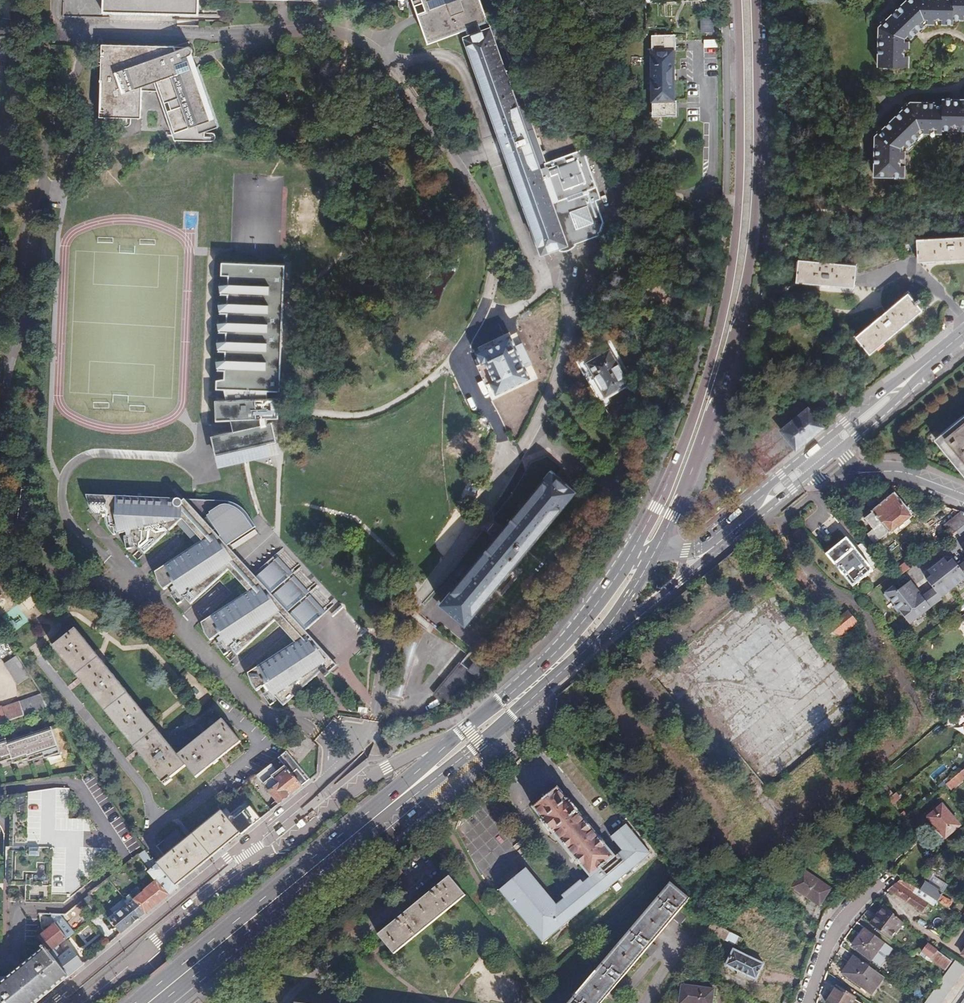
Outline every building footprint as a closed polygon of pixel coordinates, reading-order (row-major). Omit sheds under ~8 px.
[(102,13),(193,16),(196,16),(199,16),(200,0),(103,0),(102,13)] [(473,30),(494,21),(486,0),(420,0),(437,44),(473,30)] [(907,1),(908,2),(888,21),(887,20),(882,24),(885,28),(884,30),(883,33),(881,33),(881,69),(910,69),(911,57),(910,56),(910,52),(911,51),(911,42),(928,26),(936,26),(938,24),(942,25),(942,26),(955,26),(956,21),(963,21),(963,0),(908,0),(907,1)] [(713,17),(701,18),(702,33),(713,32),(713,17)] [(494,21),(473,30),(466,37),(463,38),(485,98),(487,105),(493,121),(500,139),(497,141),(499,145),(501,150),(503,149),(540,252),(558,246),(573,241),(574,243),(579,241),(596,235),(596,232),(600,231),(602,232),(605,227),(602,225),(604,223),(597,202),(601,201),(582,149),(545,162),(521,96),(498,29),(492,31),(490,26),(494,21)] [(672,43),(671,35),(651,35),(652,116),(673,116),(672,108),(676,108),(675,100),(673,100),(672,50),(674,50),(674,43),(672,43)] [(174,47),(102,44),(99,116),(117,117),(141,116),(141,90),(157,90),(170,130),(171,133),(173,138),(176,138),(194,141),(192,135),(216,126),(196,67),(191,69),(189,63),(187,56),(189,55),(191,52),(190,49),(188,48),(187,47),(175,51),(174,47)] [(963,104),(962,104),(962,101),(946,101),(945,108),(938,107),(938,105),(917,105),(912,108),(909,105),(904,110),(906,112),(886,131),(884,129),(879,135),(883,138),(881,143),(879,143),(878,177),(908,178),(909,166),(907,165),(908,161),(909,159),(909,152),(926,135),(933,135),(935,134),(938,133),(940,135),(945,135),(945,132),(954,132),(956,131),(959,131),(961,132),(963,132),(963,103),(963,104)] [(915,252),(916,261),(946,260),(963,259),(963,237),(915,239),(915,252)] [(856,265),(856,273),(915,252),(915,239),(857,260),(856,265)] [(574,245),(574,243),(573,241),(558,246),(559,250),(561,251),(564,250),(567,249),(571,248),(574,245)] [(854,287),(856,273),(856,265),(798,260),(796,282),(854,287)] [(909,294),(885,313),(879,317),(856,337),(869,353),(921,311),(909,294)] [(879,317),(885,313),(881,308),(874,311),(879,317)] [(509,338),(475,356),(480,366),(475,368),(485,389),(490,387),(496,397),(530,380),(509,338)] [(609,349),(586,363),(601,390),(607,386),(612,384),(615,390),(627,383),(609,349)] [(781,432),(795,450),(823,428),(808,410),(781,432)] [(943,433),(945,436),(939,441),(963,471),(963,417),(943,433)] [(452,613),(465,623),(480,606),(502,580),(576,493),(563,482),(551,472),(499,534),(478,559),(455,585),(441,603),(448,609),(452,613)] [(249,517),(242,509),(238,505),(233,503),(228,501),(225,500),(86,493),(91,505),(94,511),(96,514),(105,514),(105,516),(106,520),(110,528),(113,533),(126,531),(130,530),(133,545),(135,543),(143,552),(180,518),(191,529),(201,540),(192,546),(154,570),(158,581),(163,588),(172,582),(174,585),(181,595),(182,594),(189,603),(227,569),(247,591),(201,621),(202,628),(204,631),(208,640),(218,634),(220,637),(223,641),(227,646),(229,645),(236,654),(272,620),(282,630),(292,642),(286,646),(247,673),(250,682),(255,691),(264,685),(266,687),(274,699),(275,698),(282,706),(307,683),(316,675),(308,664),(311,662),(312,663),(318,657),(323,652),(304,631),(326,609),(326,608),(311,591),(310,590),(294,572),(293,571),(277,552),(254,573),(246,566),(232,550),(235,548),(259,532),(249,517)] [(911,515),(893,494),(871,512),(872,513),(864,519),(871,529),(865,534),(874,544),(887,533),(889,534),(911,515)] [(963,514),(948,526),(954,534),(963,526),(963,514)] [(963,526),(956,533),(959,537),(963,533),(963,526)] [(134,546),(133,545),(130,530),(126,531),(127,535),(124,535),(126,547),(134,546)] [(845,537),(825,553),(836,567),(838,566),(842,571),(841,572),(852,586),(872,569),(863,558),(857,564),(854,560),(858,557),(854,552),(850,556),(847,552),(853,547),(845,537)] [(857,564),(863,558),(853,547),(847,552),(850,556),(854,552),(858,557),(854,560),(857,564)] [(960,564),(954,557),(949,561),(945,557),(929,570),(933,575),(928,579),(934,587),(924,596),(911,581),(899,591),(895,586),(885,595),(890,600),(892,599),(896,605),(895,606),(900,613),(902,611),(912,623),(933,607),(933,606),(943,597),(942,596),(963,578),(963,561),(960,564)] [(183,599),(181,595),(174,585),(170,587),(172,591),(170,593),(176,603),(183,599)] [(857,622),(848,610),(827,628),(836,640),(857,622)] [(73,630),(51,648),(165,785),(172,779),(170,778),(186,765),(196,777),(240,740),(222,719),(178,755),(73,630)] [(223,641),(220,637),(216,639),(218,642),(217,644),(224,654),(230,650),(227,646),(223,641)] [(308,664),(316,675),(317,673),(322,678),(330,670),(335,666),(323,652),(318,657),(312,663),(311,662),(308,664)] [(30,676),(17,655),(4,663),(17,683),(30,676)] [(469,670),(476,662),(469,657),(435,695),(446,705),(479,679),(469,670)] [(477,662),(476,662),(469,670),(479,679),(488,672),(477,662)] [(274,699),(266,687),(263,690),(264,693),(262,695),(269,705),(276,701),(274,699)] [(50,707),(42,694),(2,708),(0,707),(0,723),(50,707)] [(954,699),(955,708),(963,707),(963,698),(954,699)] [(559,720),(551,726),(558,734),(566,728),(559,720)] [(558,734),(551,726),(546,731),(554,741),(560,736),(558,734)] [(0,744),(0,761),(9,758),(12,765),(26,760),(27,762),(41,757),(42,761),(61,754),(51,728),(4,745),(3,743),(0,744)] [(574,752),(568,745),(563,749),(569,756),(574,752)] [(309,779),(286,751),(277,757),(283,765),(281,767),(274,760),(256,775),(280,803),(309,779)] [(946,784),(951,789),(963,778),(963,768),(946,784)] [(57,790),(11,796),(10,887),(26,887),(26,903),(66,904),(83,890),(91,822),(71,821),(71,790),(57,790)] [(215,797),(220,804),(228,797),(223,791),(215,797)] [(898,793),(889,799),(893,805),(902,798),(898,793)] [(241,804),(227,816),(240,832),(242,834),(261,818),(251,806),(246,810),(241,804)] [(960,825),(943,804),(929,817),(946,837),(960,825)] [(164,858),(158,863),(177,886),(184,880),(240,832),(227,816),(222,810),(183,842),(174,832),(163,840),(172,851),(164,858)] [(623,851),(584,884),(567,899),(559,905),(537,880),(510,902),(545,943),(652,853),(627,824),(612,837),(623,851)] [(152,869),(158,863),(154,858),(152,859),(146,850),(141,854),(152,869)] [(122,933),(178,887),(177,886),(158,863),(152,869),(149,871),(159,883),(148,893),(147,891),(123,911),(123,913),(113,923),(122,933)] [(500,889),(510,902),(537,880),(527,868),(500,889)] [(831,889),(804,871),(792,888),(819,906),(831,889)] [(926,872),(915,888),(921,891),(926,883),(931,875),(926,872)] [(931,875),(926,883),(942,893),(946,885),(931,875)] [(467,896),(450,876),(377,936),(394,955),(467,896)] [(902,879),(901,880),(887,890),(922,913),(929,904),(927,903),(929,901),(937,906),(939,903),(937,902),(921,891),(915,888),(902,879)] [(567,899),(584,884),(582,880),(564,895),(567,899)] [(570,1002),(571,1002),(601,1002),(617,985),(621,987),(627,980),(623,977),(645,951),(649,954),(656,946),(652,943),(675,915),(682,921),(686,916),(679,910),(689,897),(670,881),(570,1002)] [(926,883),(921,891),(937,902),(941,896),(942,893),(926,883)] [(100,908),(90,895),(83,901),(93,914),(100,908)] [(937,902),(939,903),(945,907),(948,909),(952,903),(941,896),(937,902)] [(889,940),(902,923),(890,912),(883,906),(876,915),(881,919),(874,929),(889,940)] [(869,925),(874,929),(881,919),(876,915),(869,925)] [(60,919),(55,924),(66,938),(72,933),(60,919)] [(744,939),(714,923),(708,931),(740,947),(744,939)] [(64,970),(70,976),(85,964),(75,953),(71,948),(70,949),(68,947),(63,953),(64,954),(61,957),(55,949),(67,939),(66,938),(55,924),(45,932),(38,937),(43,943),(64,970)] [(884,943),(865,930),(852,947),(871,960),(884,943)] [(100,936),(92,943),(97,948),(104,941),(100,936)] [(42,948),(28,960),(35,969),(28,975),(37,987),(50,977),(52,980),(64,970),(43,943),(40,945),(42,948)] [(955,965),(952,962),(931,947),(925,955),(931,959),(929,962),(933,965),(935,962),(950,972),(955,965)] [(89,961),(94,956),(87,948),(82,952),(89,961)] [(89,961),(82,952),(80,950),(75,953),(85,964),(89,961)] [(764,967),(733,950),(725,965),(737,972),(735,976),(741,980),(743,976),(755,982),(764,967)] [(871,994),(883,977),(853,957),(842,973),(845,975),(843,977),(865,992),(867,990),(871,994)] [(70,976),(64,970),(52,980),(50,977),(37,987),(28,975),(35,969),(28,960),(6,978),(0,983),(16,1002),(37,1002),(70,976)] [(958,961),(955,965),(950,972),(943,980),(926,1002),(943,1002),(963,975),(963,965),(958,961)] [(0,983),(0,1002),(16,1002),(0,983)] [(683,985),(680,1002),(712,1002),(714,990),(683,985)] [(837,988),(829,1002),(859,1002),(853,1000),(855,997),(837,988)]
